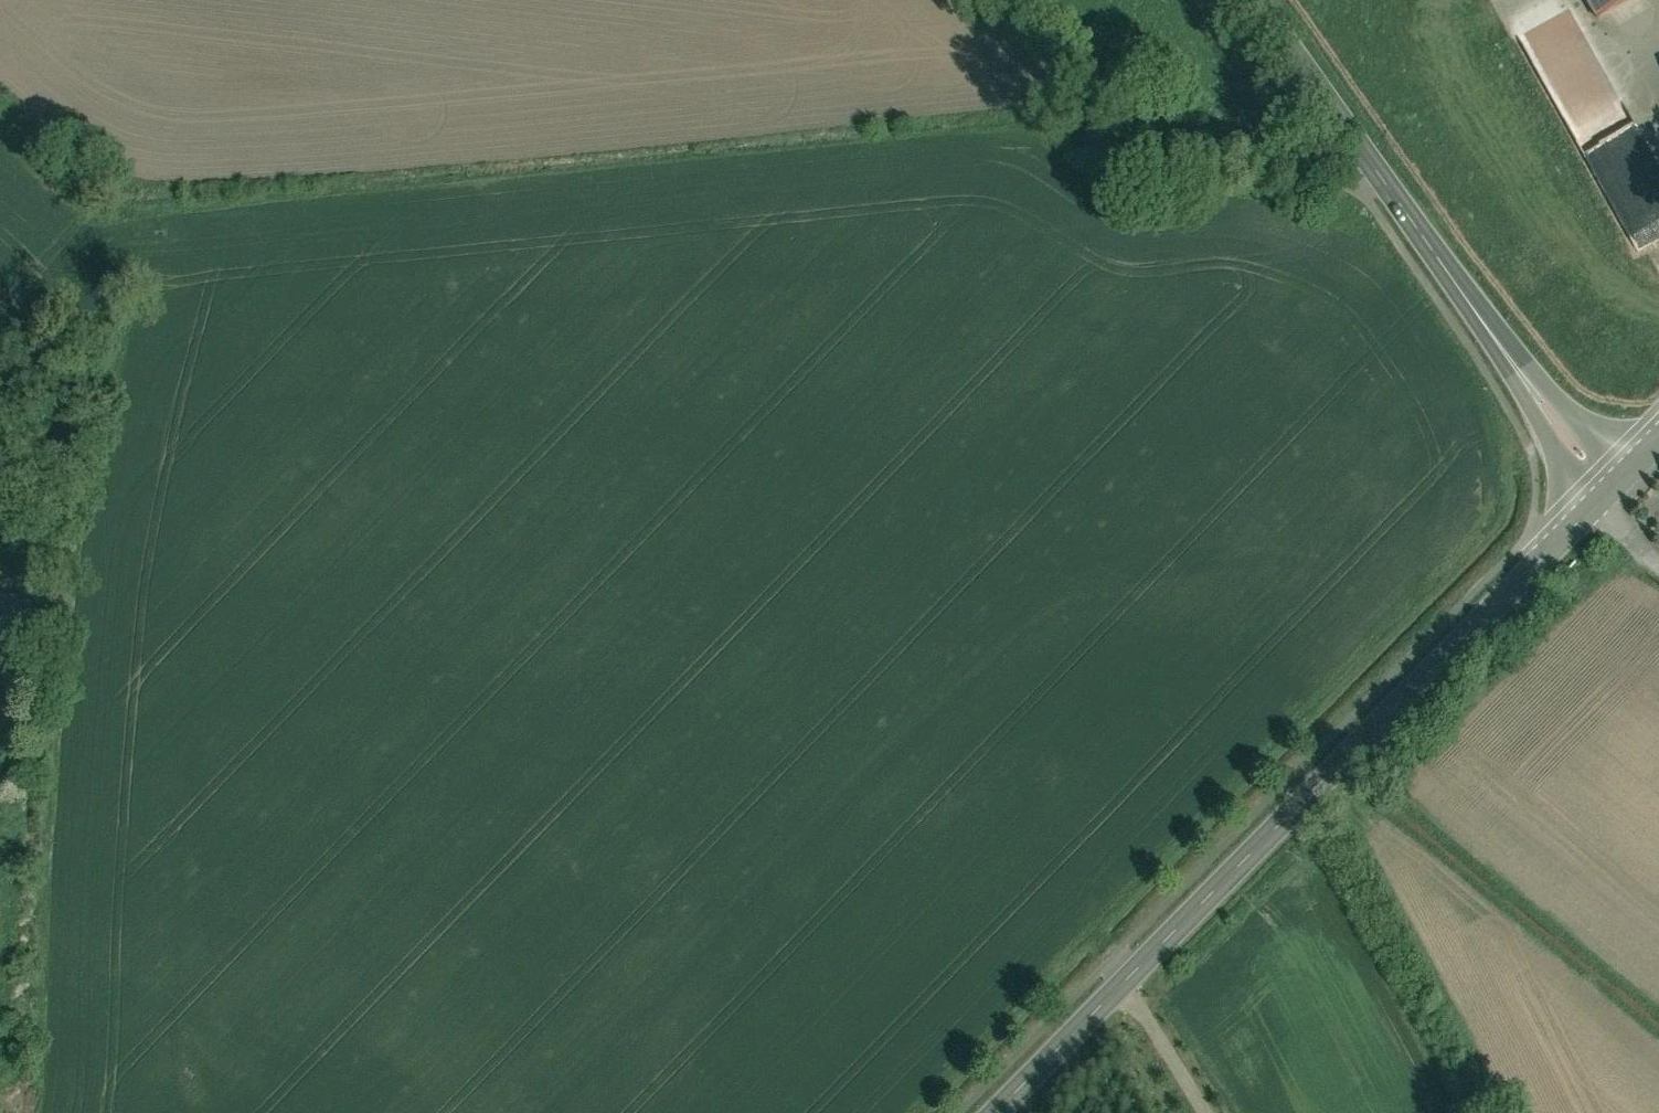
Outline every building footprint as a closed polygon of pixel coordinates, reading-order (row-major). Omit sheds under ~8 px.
[(1602,17),(1632,0),(1592,0),(1602,17)] [(0,595),(0,644),(32,647),(37,599),(0,595)]
